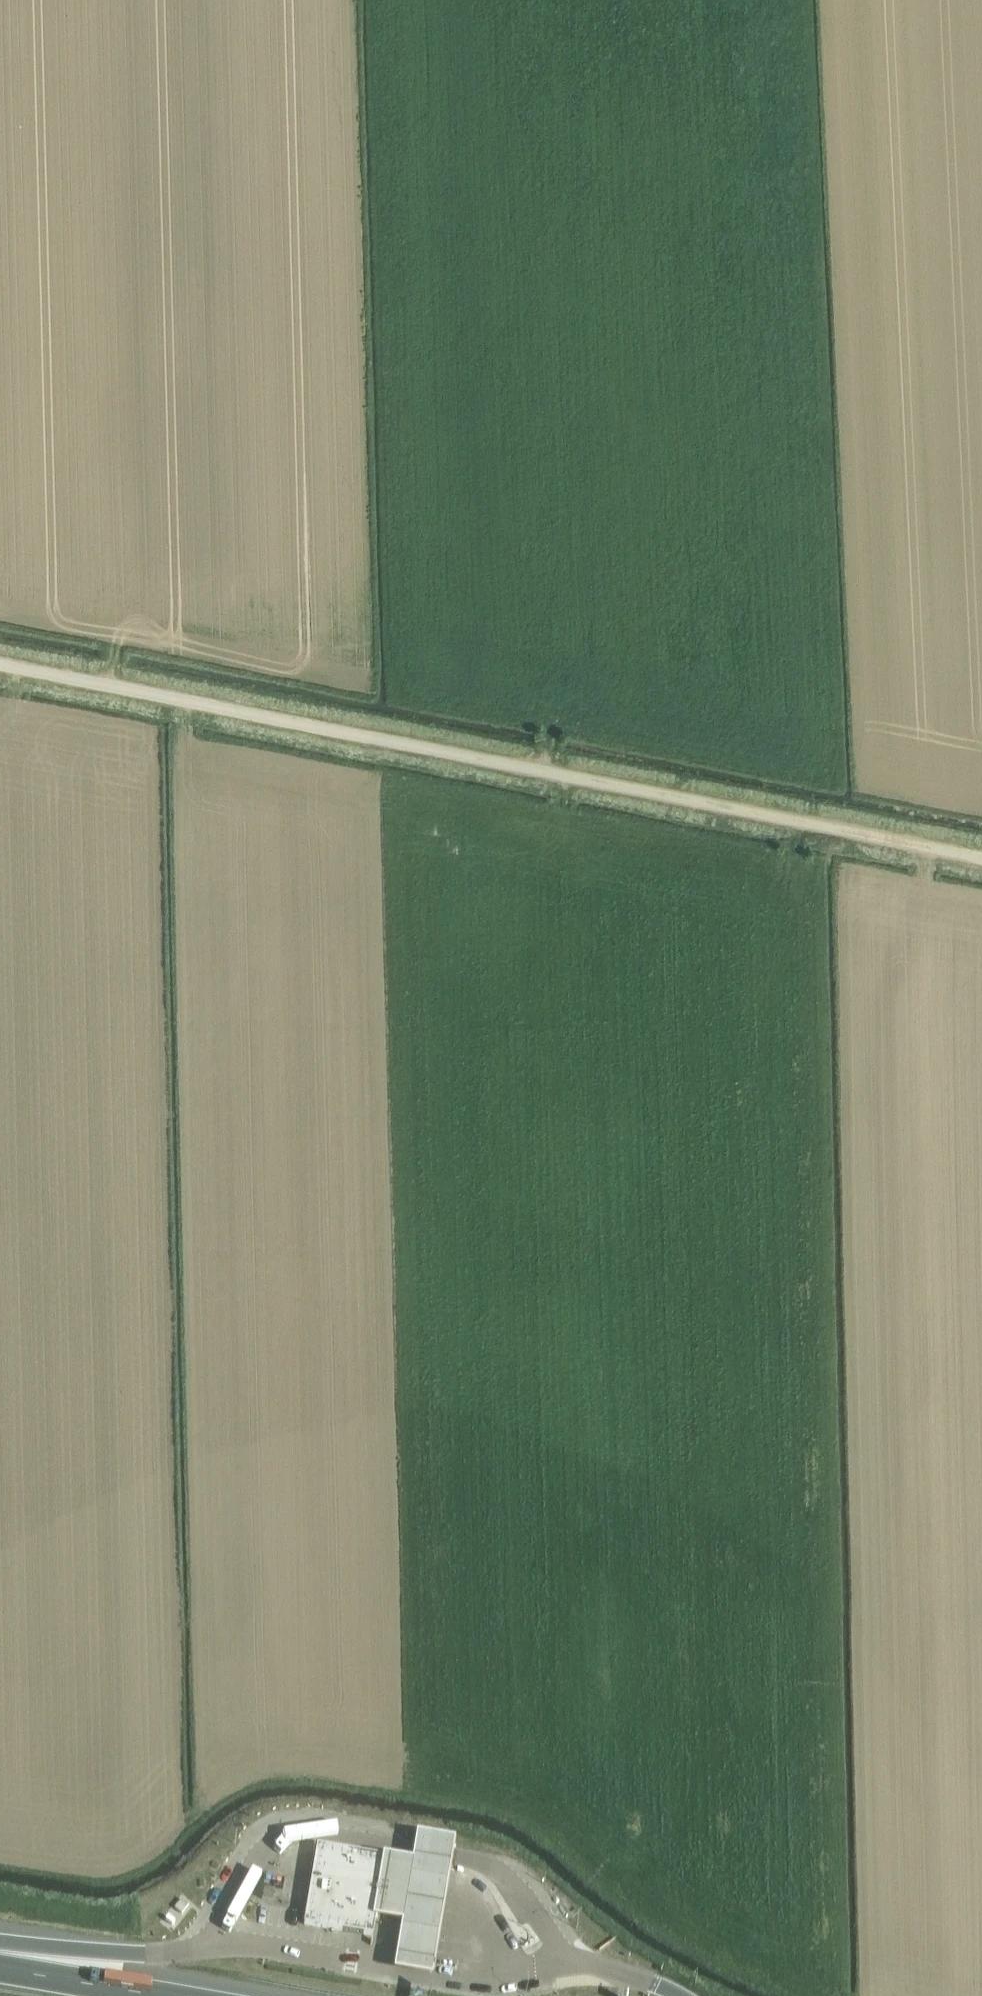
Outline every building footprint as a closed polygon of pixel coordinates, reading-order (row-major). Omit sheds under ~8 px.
[(380,1859),(370,1919),(403,1924),(396,1959),(395,1968),(433,1975),(435,1965),(454,1855),(456,1843),(421,1836),(419,1848),(417,1867),(380,1859)] [(380,1859),(312,1847),(299,1925),(367,1936),(370,1919),(380,1859)] [(274,1890),(264,1888),(262,1899),(272,1900),(274,1890)]
